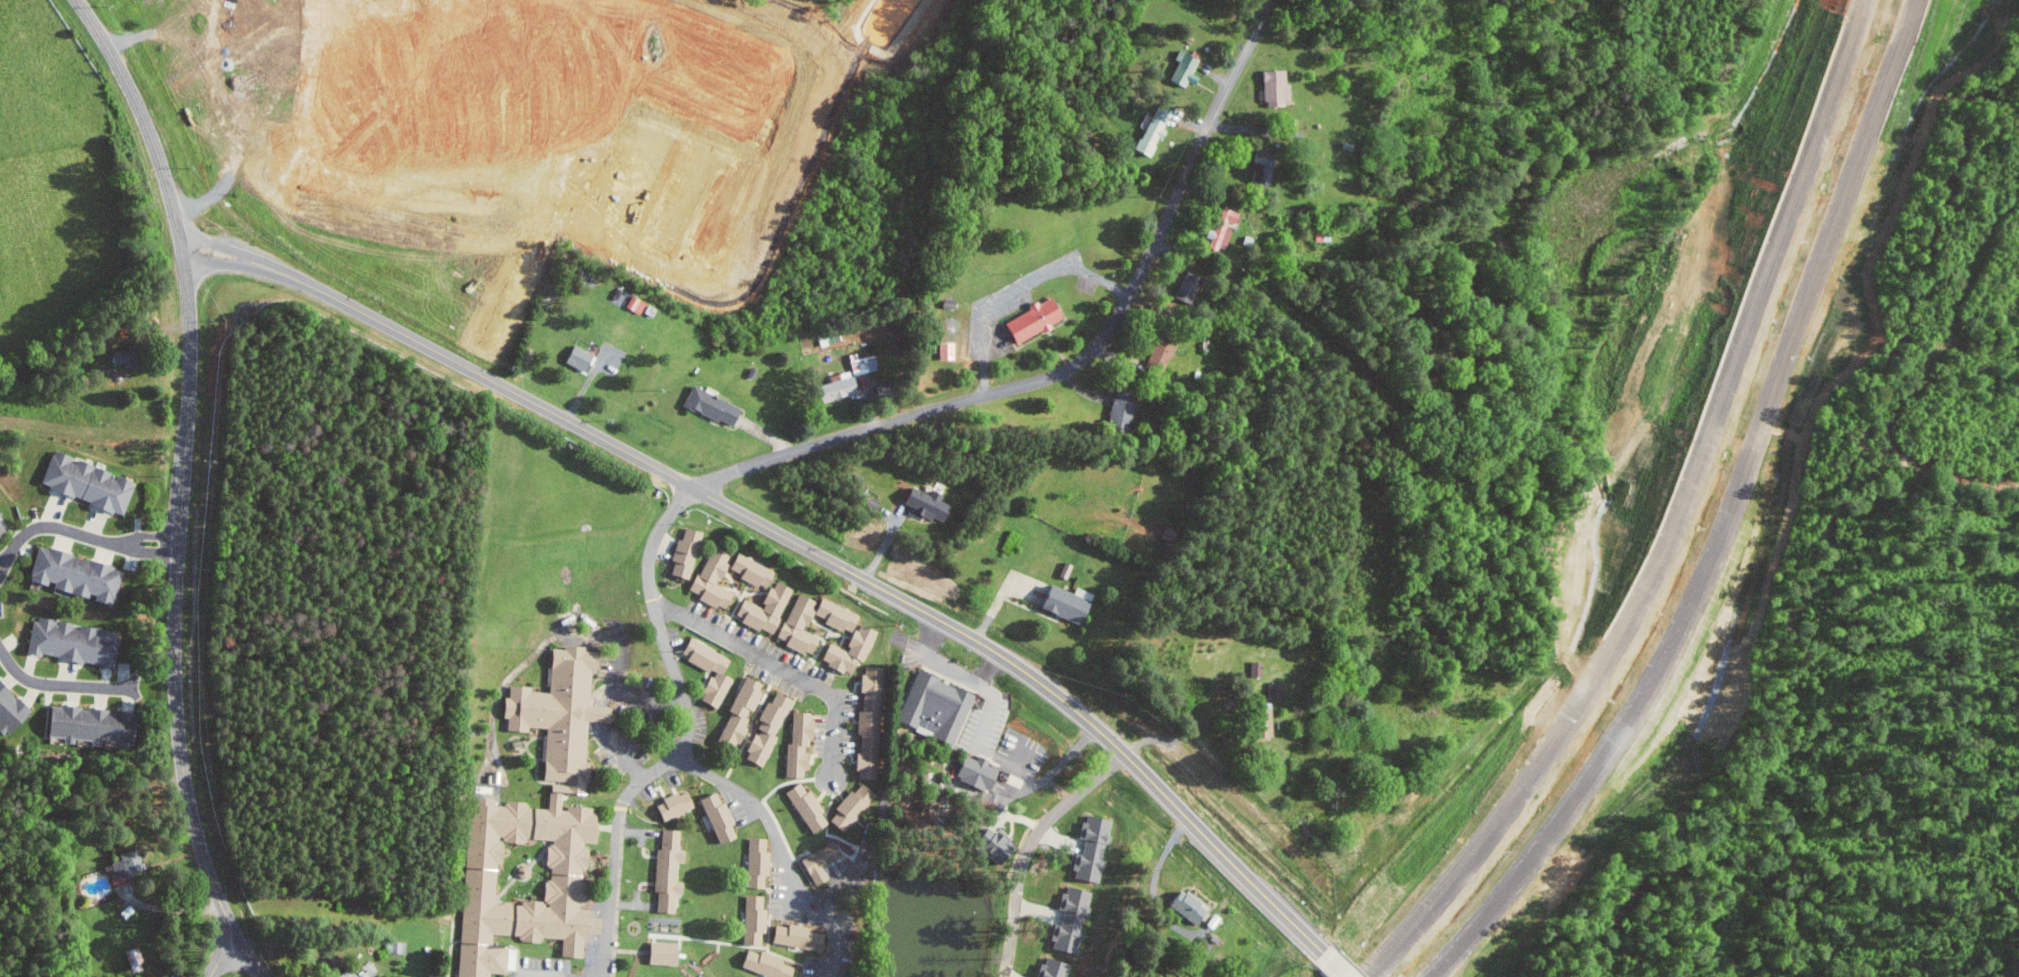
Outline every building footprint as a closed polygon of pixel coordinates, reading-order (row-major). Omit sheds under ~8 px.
[(1191,84),(1194,76),(1188,74),(1195,58),(1175,50),(1172,59),(1174,61),(1166,80),(1181,86),(1183,81),(1191,84)] [(1286,83),(1282,83),(1282,70),(1259,70),(1261,105),(1287,104),(1286,83)] [(1132,150),(1147,157),(1160,129),(1167,112),(1152,105),(1132,150)] [(1247,183),(1266,185),(1268,153),(1250,152),(1247,183)] [(1213,230),(1206,228),(1203,236),(1209,238),(1207,245),(1224,250),(1231,226),(1236,211),(1220,207),(1213,230)] [(1201,277),(1183,271),(1174,300),(1192,306),(1201,277)] [(999,319),(1009,344),(1048,327),(1047,323),(1056,319),(1048,299),(999,319)] [(1160,373),(1171,343),(1153,337),(1143,367),(1160,373)] [(937,359),(950,359),(950,343),(937,343),(937,359)] [(589,352),(569,345),(562,363),(582,371),(589,352)] [(818,402),(853,392),(847,371),(835,374),(837,379),(813,386),(818,402)] [(679,405),(726,427),(735,408),(688,386),(679,405)] [(1104,431),(1127,435),(1132,400),(1109,397),(1104,431)] [(122,515),(134,487),(52,454),(41,482),(122,515)] [(924,495),(905,486),(898,502),(911,508),(910,510),(938,524),(947,506),(935,500),(937,494),(927,489),(924,495)] [(856,503),(872,509),(875,500),(860,493),(856,503)] [(701,533),(683,527),(679,540),(675,539),(668,561),(672,562),(668,574),(686,580),(701,533)] [(34,581),(56,586),(55,588),(99,598),(99,600),(118,605),(126,567),(41,547),(34,581)] [(728,556),(709,548),(690,591),(698,594),(696,598),(722,610),(731,591),(715,585),(728,556)] [(772,570),(735,553),(728,569),(740,574),(738,577),(763,589),(772,570)] [(1070,566),(1062,562),(1056,576),(1064,579),(1070,566)] [(790,588),(775,582),(773,589),(766,587),(759,606),(739,599),(732,618),(772,634),(790,588)] [(1076,624),(1087,594),(1070,588),(1069,593),(1043,583),(1033,609),(1076,624)] [(815,601),(796,593),(777,638),(784,641),(782,644),(808,655),(816,636),(802,631),(815,601)] [(812,614),(823,618),(821,624),(848,633),(855,613),(817,599),(812,614)] [(31,653),(130,670),(131,663),(119,661),(124,632),(79,624),(79,623),(37,616),(31,653)] [(875,632),(856,623),(843,651),(826,642),(817,661),(848,675),(855,660),(861,662),(875,632)] [(716,710),(731,679),(720,673),(728,658),(687,637),(678,655),(711,672),(697,701),(716,710)] [(456,976),(494,976),(514,961),(515,949),(490,947),(491,936),(559,941),(558,957),(581,958),(583,933),(596,934),(597,920),(583,910),(590,808),(560,806),(561,792),(580,794),(585,721),(604,722),(606,707),(586,706),(590,649),(549,647),(546,690),(512,688),(504,699),(502,728),(543,731),(539,781),(549,782),(547,806),(469,800),(456,976)] [(1248,678),(1259,677),(1259,662),(1248,662),(1248,678)] [(879,667),(863,666),(862,674),(857,674),(856,691),(860,692),(859,711),(856,711),(854,735),(858,735),(857,754),(855,753),(853,779),(872,780),(879,667)] [(950,746),(971,695),(914,671),(893,722),(950,746)] [(714,743),(732,751),(746,720),(745,720),(760,684),(742,676),(726,712),(728,712),(714,743)] [(0,678),(0,725),(13,737),(36,712),(0,678)] [(1279,684),(1265,684),(1266,700),(1280,699),(1279,684)] [(790,700),(770,691),(753,731),(741,759),(760,767),(790,700)] [(133,712),(57,705),(53,736),(69,737),(68,743),(77,744),(78,738),(96,740),(96,746),(105,747),(105,741),(137,744),(138,729),(131,728),(133,712)] [(785,778),(804,778),(805,712),(786,712),(785,778)] [(973,760),(961,755),(950,778),(983,792),(993,769),(985,765),(986,761),(975,756),(973,760)] [(825,820),(840,834),(875,796),(860,782),(825,820)] [(802,793),(797,783),(783,790),(806,834),(825,824),(807,791),(802,793)] [(651,803),(658,821),(693,809),(687,791),(651,803)] [(733,838),(728,825),(731,824),(722,802),(718,803),(713,792),(696,799),(716,845),(733,838)] [(1097,884),(1101,859),(1098,859),(1101,844),(1105,845),(1109,820),(1080,815),(1077,839),(1081,839),(1079,855),(1072,854),(1068,879),(1097,884)] [(993,865),(1011,841),(994,829),(991,833),(983,827),(969,847),(993,865)] [(678,830),(660,829),(658,850),(653,849),(651,893),(654,893),(653,913),(670,914),(672,894),(678,895),(679,882),(673,881),(675,862),(683,863),(684,850),(677,850),(678,830)] [(766,839),(745,838),(744,888),(760,888),(760,875),(765,875),(766,839)] [(819,867),(840,857),(833,842),(797,859),(810,887),(825,880),(819,867)] [(119,854),(137,848),(144,870),(114,879),(109,862),(121,859),(119,854)] [(1086,892),(1061,886),(1056,910),(1060,911),(1057,926),(1051,924),(1046,949),(1074,955),(1079,931),(1078,931),(1086,892)] [(1164,906),(1191,926),(1203,909),(1177,889),(1164,906)] [(763,896),(742,895),(740,945),(757,946),(757,933),(761,933),(763,896)] [(119,913),(130,904),(135,910),(125,919),(119,913)] [(784,924),(784,927),(771,925),(768,942),(818,951),(822,931),(784,924)] [(674,943),(645,942),(645,965),(673,966),(674,943)] [(134,973),(147,970),(141,948),(129,951),(134,973)] [(778,964),(780,958),(758,952),(757,953),(743,949),(737,969),(764,976),(786,976),(788,967),(778,964)] [(1039,958),(1035,976),(1064,976),(1067,964),(1039,958)] [(357,976),(375,976),(365,966),(355,975),(357,976)]
